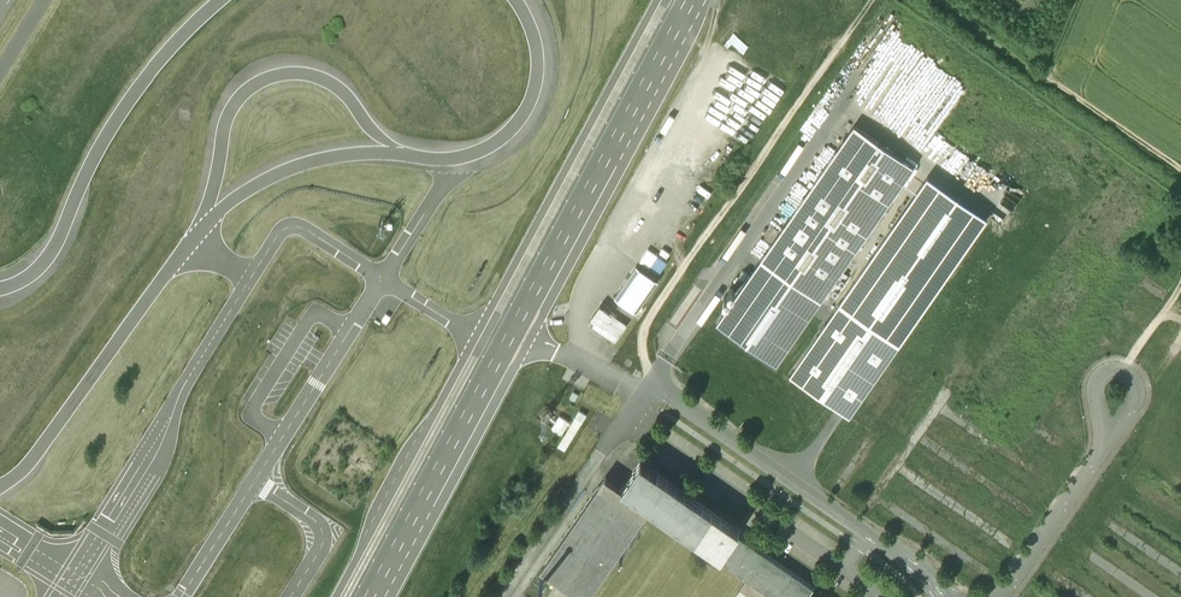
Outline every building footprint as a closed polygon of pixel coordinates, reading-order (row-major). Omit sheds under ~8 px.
[(854,125),(761,259),(821,300),(914,166),(854,125)] [(658,255),(647,248),(640,260),(645,264),(650,268),(658,255)] [(667,261),(658,255),(650,268),(653,270),(658,274),(667,261)] [(659,280),(637,265),(631,274),(625,281),(620,289),(615,297),(637,312),(659,280)] [(810,315),(750,274),(716,323),(776,365),(810,315)] [(616,342),(628,324),(614,315),(612,314),(614,310),(602,302),(601,304),(610,310),(609,311),(600,305),(592,317),(595,320),(591,326),(601,332),(616,342)] [(839,303),(790,374),(849,416),(899,344),(839,303)] [(568,449),(589,412),(580,407),(574,419),(561,412),(553,427),(565,433),(559,444),(568,449)] [(739,531),(640,462),(621,489),(648,508),(649,508),(650,507),(721,556),(736,534),(739,531)] [(542,568),(541,568),(541,569),(582,596),(587,596),(648,508),(621,489),(604,477),(598,487),(542,568)] [(736,534),(721,556),(730,563),(728,566),(747,579),(772,596),(806,596),(813,587),(736,534)] [(735,596),(772,596),(747,579),(735,596)]
